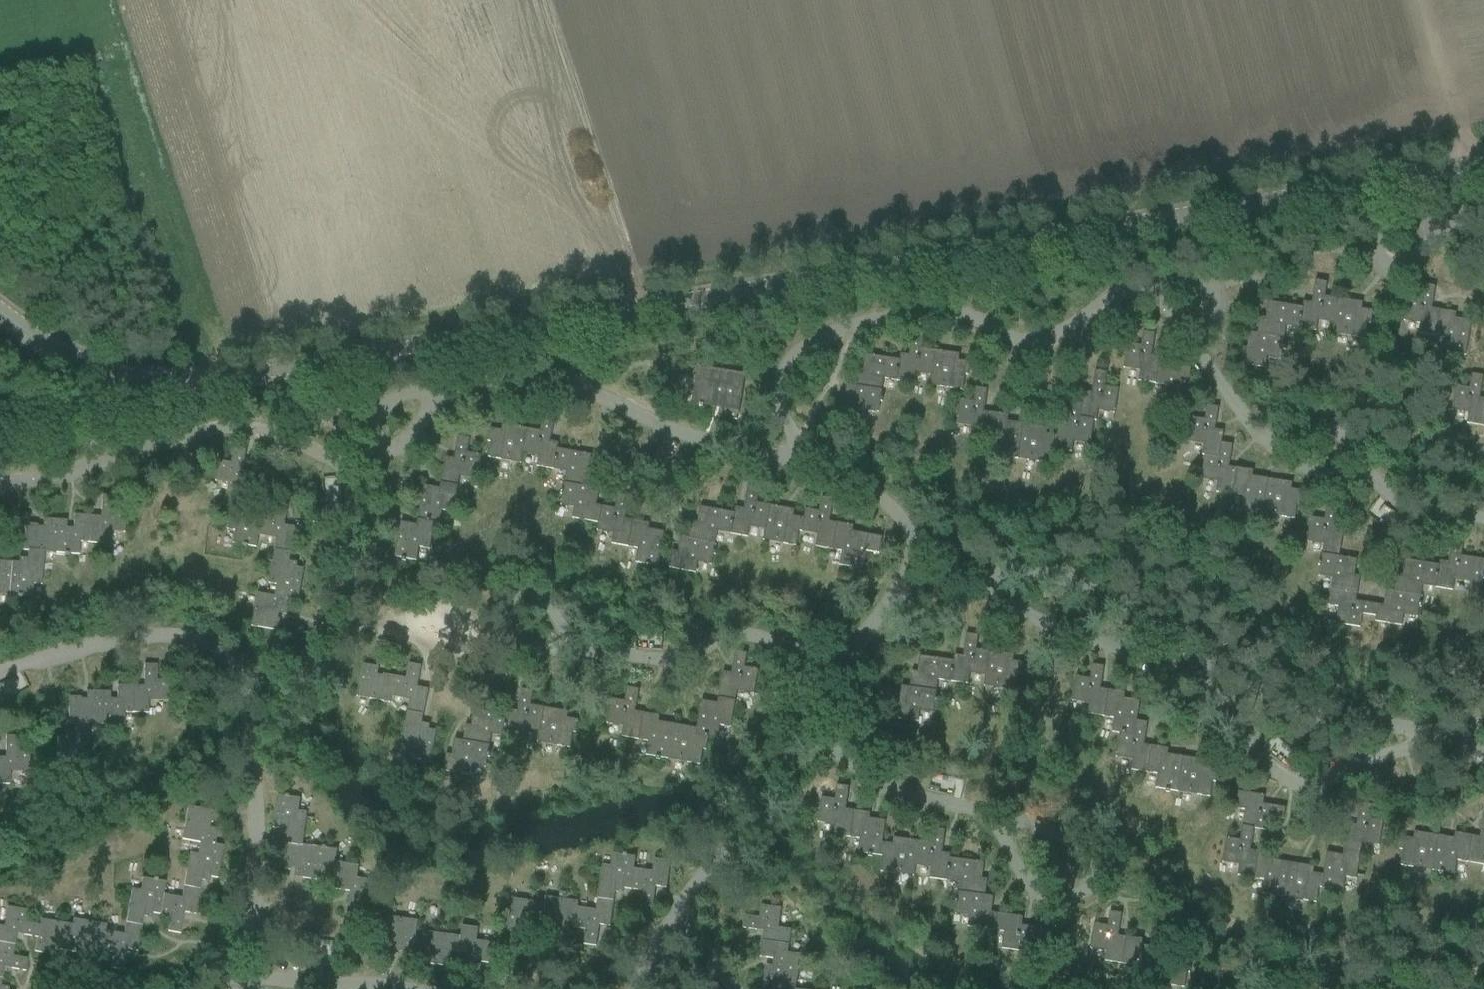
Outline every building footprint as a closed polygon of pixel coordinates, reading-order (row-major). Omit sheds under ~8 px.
[(1318,319),(1334,321),(1337,300),(1324,298),(1326,284),(1314,282),(1311,305),(1303,303),(1302,308),(1299,329),(1316,332),(1318,319)] [(1418,335),(1436,337),(1439,311),(1431,310),(1433,288),(1422,286),(1420,301),(1406,299),(1403,320),(1420,322),(1418,335)] [(1337,300),(1334,321),(1332,335),(1365,340),(1367,325),(1370,325),(1372,312),(1360,310),(1361,304),(1337,300)] [(1260,319),(1258,335),(1283,339),(1285,327),(1299,329),(1302,308),(1268,303),(1266,320),(1260,319)] [(1455,314),(1439,311),(1436,337),(1447,339),(1445,354),(1454,355),(1454,356),(1458,357),(1458,356),(1466,357),(1471,321),(1454,319),(1455,314)] [(1137,381),(1155,384),(1159,358),(1150,357),(1154,335),(1142,333),(1140,347),(1126,345),(1123,366),(1139,369),(1137,381)] [(1282,347),(1283,339),(1258,335),(1248,333),(1246,350),(1240,349),(1238,366),(1264,370),(1266,357),(1280,359),(1282,351),(1283,351),(1283,347),(1282,347)] [(915,370),(931,372),(934,351),(922,349),(924,335),(912,334),(909,356),(900,355),(899,360),(896,380),(914,383),(915,370)] [(934,351),(931,372),(929,386),(962,391),(965,376),(968,376),(970,363),(957,361),(958,355),(934,351)] [(858,370),(856,386),(882,390),(884,379),(896,380),(899,360),(866,355),(864,371),(858,370)] [(1175,361),(1159,358),(1155,384),(1166,386),(1164,401),(1172,402),(1172,403),(1176,404),(1176,403),(1184,404),(1190,369),(1174,366),(1175,361)] [(722,418),(738,420),(745,375),(699,367),(693,404),(723,409),(722,418)] [(1079,420),(1094,422),(1096,422),(1098,410),(1115,412),(1118,391),(1105,389),(1107,375),(1095,373),(1091,395),(1083,394),(1081,405),(1079,420)] [(1483,426),(1483,422),(1483,400),(1479,399),(1483,377),(1471,375),(1469,389),(1455,387),(1451,408),(1468,411),(1466,423),(1483,426)] [(879,413),(882,390),(856,386),(847,385),(845,401),(839,400),(837,417),(864,421),(866,409),(878,411),(878,412),(879,413)] [(986,440),(990,414),(983,413),(986,391),(974,389),(972,403),(958,401),(955,423),(972,425),(970,438),(986,440)] [(1079,420),(1081,405),(1070,403),(1067,425),(1058,424),(1057,437),(1055,450),(1072,453),(1074,440),(1091,442),(1094,422),(1079,420)] [(1219,460),(1221,445),(1222,434),(1214,433),(1217,411),(1205,409),(1203,423),(1190,421),(1187,442),(1203,445),(1202,457),(1204,458),(1219,460)] [(1009,459),(1017,460),(1022,425),(1007,423),(1008,417),(990,414),(986,440),(999,442),(997,457),(1005,459),(1005,460),(1009,460),(1009,459)] [(539,432),(526,430),(522,451),(538,453),(536,466),(553,469),(557,449),(557,444),(549,442),(553,420),(541,418),(539,432)] [(520,464),(522,451),(526,430),(502,425),(501,432),(489,429),(487,442),(490,443),(487,458),(520,464)] [(1052,450),(1055,450),(1057,437),(1045,435),(1046,429),(1022,425),(1017,460),(1050,465),(1052,450)] [(445,458),(441,483),(458,487),(460,475),(477,478),(481,456),(468,454),(470,439),(458,437),(454,460),(445,458)] [(1232,446),(1221,445),(1219,460),(1204,458),(1201,478),(1218,480),(1216,493),(1233,496),(1237,470),(1229,469),(1232,446)] [(235,486),(233,498),(249,501),(253,475),(242,473),(246,451),(234,449),(231,464),(219,462),(215,482),(235,486)] [(567,472),(564,483),(590,488),(593,472),(587,471),(590,455),(557,449),(553,469),(567,472)] [(1263,515),(1268,480),(1252,478),(1253,472),(1237,470),(1233,496),(1245,497),(1243,512),(1251,513),(1251,515),(1255,515),(1255,514),(1263,515)] [(1292,484),(1268,480),(1263,515),(1296,520),(1298,504),(1301,505),(1303,492),(1291,490),(1292,484)] [(458,487),(441,483),(440,489),(423,486),(417,521),(434,524),(434,525),(438,526),(440,510),(453,513),(458,487)] [(598,523),(601,506),(596,506),(599,490),(590,488),(564,483),(563,491),(562,491),(561,495),(562,495),(561,504),(575,507),(573,519),(598,523)] [(749,525),(765,527),(769,505),(758,503),(760,489),(748,487),(744,509),(736,507),(735,513),(733,513),(730,535),(747,538),(749,525)] [(611,543),(628,546),(633,521),(625,519),(629,497),(617,495),(614,509),(601,506),(598,523),(597,528),(614,531),(611,543)] [(101,496),(101,503),(100,517),(90,516),(88,543),(103,544),(104,532),(124,533),(125,513),(113,512),(114,497),(101,496)] [(817,547),(834,550),(838,523),(830,522),(834,499),(822,497),(820,511),(806,509),(804,518),(802,532),(819,534),(817,547)] [(256,549),(258,537),(262,516),(254,515),(255,509),(248,507),(249,501),(233,498),(227,531),(235,532),(233,545),(244,547),(243,548),(247,549),(248,547),(256,549)] [(262,516),(258,537),(277,540),(274,552),(291,555),(295,529),(284,527),(288,505),(276,503),(273,518),(262,516)] [(802,532),(804,518),(794,516),(795,510),(769,505),(765,527),(763,541),(797,547),(800,531),(802,532)] [(691,524),(689,540),(715,544),(717,533),(730,535),(733,513),(701,507),(697,525),(691,524)] [(1320,554),(1337,557),(1341,532),(1333,531),(1336,509),(1324,507),(1322,521),(1308,519),(1305,540),(1322,543),(1320,554)] [(88,543),(90,516),(74,515),(73,521),(58,520),(55,553),(64,554),(63,556),(67,556),(68,554),(78,555),(79,542),(88,543)] [(55,553),(58,520),(42,519),(41,527),(36,527),(37,525),(25,524),(23,551),(27,551),(43,553),(55,553)] [(434,524),(417,521),(416,526),(399,523),(392,559),(401,560),(401,561),(405,562),(405,561),(414,563),(416,548),(429,550),(434,525),(434,524)] [(633,521),(628,546),(640,548),(637,563),(646,565),(645,566),(649,567),(649,566),(658,567),(664,532),(648,529),(649,524),(633,521)] [(865,551),(868,552),(870,535),(853,532),(854,526),(838,523),(834,550),(846,552),(843,567),(852,569),(852,570),(856,571),(856,569),(861,570),(865,551)] [(883,537),(870,535),(868,552),(880,554),(883,537)] [(713,553),(715,544),(689,540),(679,539),(676,555),(671,554),(668,572),(694,576),(696,563),(711,566),(713,557),(714,557),(715,553),(713,553)] [(1470,579),(1473,558),(1461,556),(1463,541),(1451,540),(1447,562),(1439,561),(1438,566),(1435,586),(1452,589),(1454,577),(1470,579)] [(43,553),(27,551),(27,558),(19,557),(19,563),(11,563),(8,596),(17,596),(16,598),(20,598),(21,597),(32,598),(32,585),(41,585),(43,553)] [(291,555),(274,552),(269,585),(277,586),(275,598),(290,600),(290,601),(298,603),(304,570),(296,569),(297,563),(290,561),(291,555)] [(1337,557),(1320,554),(1318,563),(1317,563),(1316,567),(1318,567),(1316,575),(1331,578),(1329,589),(1355,594),(1358,577),(1352,576),(1355,560),(1337,557)] [(1473,558),(1470,579),(1468,593),(1483,596),(1483,559),(1473,558)] [(1421,584),(1435,586),(1438,566),(1404,560),(1401,576),(1396,575),(1393,592),(1419,596),(1421,584)] [(11,563),(0,562),(0,595),(8,596),(11,563)] [(1355,594),(1329,589),(1327,607),(1339,609),(1337,625),(1358,629),(1360,615),(1373,617),(1375,605),(1354,602),(1355,594)] [(1418,604),(1419,596),(1393,592),(1384,590),(1381,606),(1375,605),(1373,617),(1372,623),(1398,627),(1400,614),(1415,617),(1417,608),(1418,608),(1419,604),(1418,604)] [(287,617),(290,601),(290,600),(275,598),(257,595),(251,628),(278,632),(280,621),(278,620),(279,616),(287,617)] [(970,671),(986,673),(989,651),(977,650),(979,636),(967,634),(964,656),(955,655),(954,661),(951,681),(969,684),(970,671)] [(745,668),(748,653),(736,651),(732,675),(723,674),(719,700),(736,703),(738,689),(754,692),(753,694),(754,694),(759,670),(745,668)] [(1025,663),(1014,661),(1015,655),(989,651),(986,673),(984,687),(1018,692),(1020,676),(1023,677),(1025,663)] [(912,671),(910,687),(937,691),(938,680),(951,681),(954,661),(920,656),(918,672),(912,671)] [(405,679),(394,677),(390,697),(409,701),(406,713),(423,716),(427,690),(422,689),(425,675),(419,674),(421,666),(408,664),(405,679)] [(394,677),(382,675),(382,676),(377,676),(379,668),(362,665),(356,697),(389,704),(390,697),(394,677)] [(143,687),(132,687),(131,714),(147,714),(148,702),(168,702),(168,681),(156,681),(156,666),(143,666),(143,687)] [(1086,716),(1103,718),(1106,692),(1099,691),(1102,668),(1090,667),(1088,681),(1074,679),(1071,700),(1088,703),(1086,716)] [(131,714),(132,687),(117,686),(116,693),(101,692),(100,726),(109,726),(109,728),(113,728),(113,726),(124,726),(124,713),(131,714)] [(937,691),(910,687),(902,686),(900,702),(894,701),(892,719),(917,722),(919,710),(934,712),(935,704),(936,704),(937,700),(936,700),(937,691)] [(639,740),(644,713),(635,712),(639,689),(627,687),(624,702),(610,699),(607,721),(624,724),(622,737),(639,740)] [(523,727),(539,730),(543,708),(530,706),(533,692),(520,690),(517,713),(508,711),(507,716),(504,738),(521,741),(523,727)] [(100,726),(101,692),(85,692),(85,700),(80,700),(80,698),(68,698),(68,725),(72,725),(88,725),(100,726)] [(1135,722),(1136,723),(1139,702),(1123,700),(1124,694),(1106,692),(1103,718),(1115,720),(1113,735),(1119,736),(1119,735),(1133,737),(1135,722)] [(736,703),(719,700),(718,705),(701,702),(697,728),(696,736),(709,738),(718,740),(718,739),(717,738),(719,726),(731,728),(736,703)] [(543,708),(539,730),(537,744),(571,750),(574,734),(577,735),(579,721),(567,719),(568,713),(543,708)] [(465,726),(462,743),(489,747),(490,736),(504,738),(507,716),(473,711),(471,727),(465,726)] [(421,722),(423,716),(406,713),(400,745),(409,747),(406,760),(417,762),(417,763),(421,764),(421,762),(430,764),(436,731),(428,730),(429,724),(421,722)] [(666,761),(672,724),(660,722),(661,716),(644,713),(639,740),(650,742),(647,757),(656,759),(656,760),(660,761),(660,760),(666,761)] [(1131,771),(1148,774),(1151,748),(1144,747),(1147,724),(1136,723),(1135,722),(1133,737),(1119,735),(1119,736),(1116,756),(1133,759),(1131,771)] [(696,736),(697,728),(672,724),(666,761),(701,767),(703,750),(707,750),(709,738),(696,736)] [(88,758),(88,725),(72,725),(72,731),(65,731),(64,737),(56,737),(56,770),(64,770),(64,772),(68,772),(68,770),(79,771),(79,758),(88,758)] [(5,744),(5,758),(0,758),(0,785),(9,785),(9,773),(29,773),(30,752),(17,752),(18,737),(5,736),(5,744)] [(487,756),(489,747),(462,743),(453,741),(450,758),(444,757),(441,775),(468,779),(470,766),(485,769),(486,760),(488,760),(488,756),(487,756)] [(1171,793),(1178,794),(1183,758),(1168,756),(1169,750),(1151,748),(1148,774),(1160,776),(1158,791),(1167,792),(1167,793),(1170,794),(1171,793)] [(1208,762),(1183,758),(1178,794),(1212,799),(1214,783),(1217,783),(1219,770),(1207,768),(1208,762)] [(833,835),(850,837),(854,811),(846,810),(849,787),(837,786),(835,800),(822,798),(818,819),(835,822),(833,835)] [(1244,812),(1241,829),(1253,831),(1254,829),(1268,831),(1269,818),(1284,820),(1285,807),(1264,804),(1265,794),(1237,790),(1234,808),(1244,809),(1244,812)] [(287,837),(286,843),(302,846),(307,813),(299,812),(300,800),(290,798),(290,796),(286,796),(286,797),(277,796),(272,829),(280,830),(280,836),(287,837)] [(1343,851),(1361,854),(1363,841),(1379,844),(1383,823),(1369,821),(1371,806),(1359,805),(1356,827),(1347,826),(1343,851)] [(181,840),(199,843),(214,846),(214,845),(217,829),(209,828),(210,823),(212,823),(214,812),(187,807),(181,840)] [(881,856),(883,843),(886,821),(870,819),(871,813),(854,811),(850,837),(862,839),(860,854),(868,855),(868,856),(872,856),(872,855),(881,856)] [(1467,863),(1483,866),(1483,873),(1483,816),(1479,838),(1471,837),(1467,863)] [(919,842),(916,863),(932,865),(930,878),(947,880),(950,860),(951,855),(942,853),(945,831),(933,829),(931,844),(919,842)] [(1250,852),(1253,831),(1241,829),(1239,842),(1226,840),(1223,861),(1239,864),(1237,877),(1254,879),(1257,853),(1250,852)] [(1432,873),(1437,837),(1414,834),(1413,840),(1401,838),(1399,851),(1402,852),(1399,867),(1432,873)] [(1467,863),(1471,837),(1455,834),(1454,840),(1437,837),(1432,873),(1440,874),(1440,875),(1444,876),(1444,874),(1453,876),(1455,861),(1467,863)] [(894,845),(883,843),(881,856),(883,857),(881,872),(914,877),(916,863),(919,842),(895,838),(894,845)] [(189,853),(184,886),(200,888),(201,882),(208,883),(209,877),(217,879),(223,846),(214,845),(214,846),(199,843),(197,855),(189,853)] [(293,878),(309,880),(314,848),(302,846),(286,843),(282,843),(278,869),(289,871),(290,869),(294,870),(293,878)] [(338,891),(342,865),(335,864),(337,851),(326,849),(326,848),(322,847),(322,849),(314,848),(309,880),(324,883),(323,889),(338,891)] [(1357,879),(1361,854),(1343,851),(1343,856),(1327,854),(1323,876),(1321,889),(1330,890),(1329,891),(1333,892),(1333,891),(1342,892),(1344,877),(1357,879)] [(1276,898),(1284,899),(1289,864),(1274,861),(1275,856),(1257,853),(1254,879),(1266,881),(1264,896),(1272,897),(1272,898),(1276,899),(1276,898)] [(602,866),(597,899),(614,901),(616,892),(624,893),(624,889),(631,890),(634,870),(635,857),(627,856),(627,854),(623,854),(623,856),(612,854),(610,867),(602,866)] [(656,887),(667,888),(671,862),(654,860),(652,872),(634,870),(631,890),(643,892),(641,906),(653,908),(656,887)] [(950,860),(947,880),(961,882),(959,894),(985,898),(987,881),(982,881),(984,864),(950,860)] [(1321,889),(1323,876),(1312,874),(1313,867),(1289,864),(1284,899),(1317,904),(1319,888),(1321,889)] [(358,867),(342,865),(338,891),(344,892),(341,906),(347,906),(346,914),(358,916),(361,901),(373,903),(376,882),(356,879),(358,867)] [(132,890),(126,922),(142,925),(143,918),(150,920),(151,914),(159,915),(163,895),(165,882),(157,881),(157,879),(153,879),(153,880),(142,878),(140,891),(132,890)] [(195,915),(200,888),(184,886),(181,898),(163,895),(159,915),(171,917),(168,932),(181,934),(184,913),(195,915)] [(996,930),(998,916),(992,915),(994,899),(985,898),(959,894),(958,902),(957,902),(956,906),(957,906),(956,915),(971,917),(969,929),(994,933),(994,930),(996,930)] [(543,905),(540,932),(557,934),(558,926),(563,926),(562,928),(574,930),(577,909),(578,903),(544,898),(543,905)] [(611,927),(614,901),(597,899),(596,911),(577,909),(574,930),(586,931),(584,946),(597,948),(597,947),(600,925),(611,927)] [(529,930),(540,932),(543,905),(511,900),(506,934),(523,936),(524,928),(529,929),(529,930)] [(781,909),(761,906),(760,918),(745,916),(743,928),(764,932),(763,942),(788,946),(791,931),(778,929),(781,909)] [(37,938),(39,926),(25,923),(27,911),(7,907),(3,927),(0,926),(0,943),(15,945),(16,935),(37,938)] [(1105,962),(1122,964),(1126,938),(1118,937),(1121,915),(1109,913),(1107,927),(1093,925),(1090,946),(1107,949),(1105,962)] [(998,916),(996,930),(1007,932),(1005,951),(1026,954),(1028,941),(1042,943),(1044,931),(1021,928),(1022,919),(998,916)] [(413,954),(415,939),(418,921),(384,917),(381,943),(392,945),(393,943),(397,944),(396,952),(412,954),(413,954)] [(72,925),(67,952),(84,955),(85,947),(90,948),(90,949),(102,951),(105,931),(106,925),(73,919),(72,925)] [(39,926),(37,938),(34,952),(51,955),(52,947),(57,948),(57,950),(67,952),(72,925),(40,920),(39,926)] [(137,951),(142,925),(126,922),(124,934),(105,931),(102,951),(113,953),(110,968),(123,971),(127,949),(137,951)] [(462,927),(460,937),(458,954),(463,954),(461,968),(467,969),(466,977),(478,978),(480,963),(493,965),(496,945),(476,942),(478,929),(462,927)] [(458,954),(460,937),(428,933),(427,941),(415,939),(413,954),(412,954),(411,963),(444,967),(445,959),(451,960),(452,953),(458,954)] [(1143,941),(1126,938),(1122,964),(1134,966),(1132,981),(1140,982),(1140,984),(1144,984),(1144,983),(1153,984),(1158,949),(1142,946),(1143,941)] [(788,946),(763,942),(761,957),(775,959),(774,966),(766,965),(765,973),(797,979),(799,970),(801,971),(801,967),(800,966),(801,955),(787,953),(788,946)] [(15,945),(0,943),(0,979),(2,979),(4,968),(25,972),(27,959),(13,957),(15,945)] [(1153,984),(1183,988),(1185,988),(1187,974),(1191,974),(1193,961),(1180,959),(1181,953),(1158,949),(1153,984)] [(797,979),(765,973),(763,988),(767,988),(796,988),(797,979)] [(0,979),(0,988),(8,988),(8,987),(1,985),(2,979),(0,979)]
